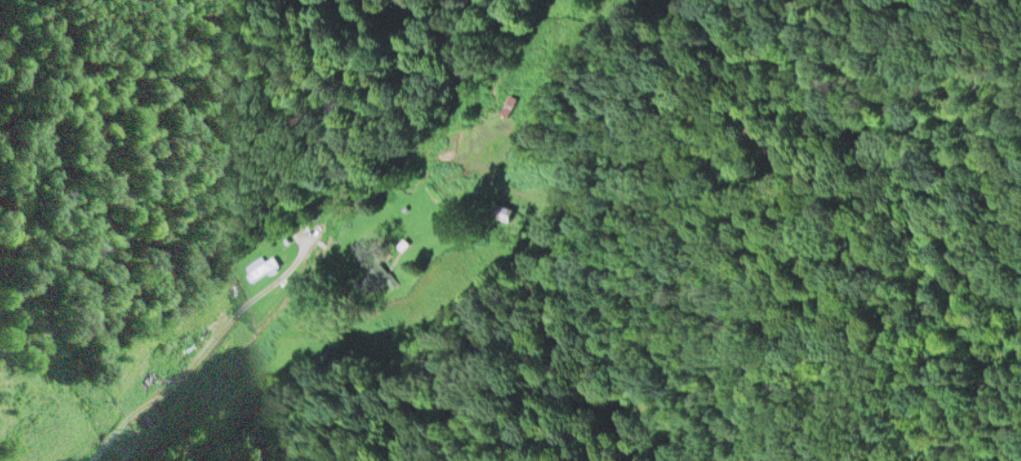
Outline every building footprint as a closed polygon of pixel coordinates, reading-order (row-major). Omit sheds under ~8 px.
[(510,92),(519,97),(510,115),(501,110),(510,92)] [(497,202),(517,207),(513,220),(494,216),(497,202)] [(397,245),(404,250),(410,242),(403,237),(397,245)] [(246,273),(274,254),(279,262),(252,281),(246,273)] [(355,281),(364,292),(384,277),(393,288),(400,283),(383,259),(355,281)]
